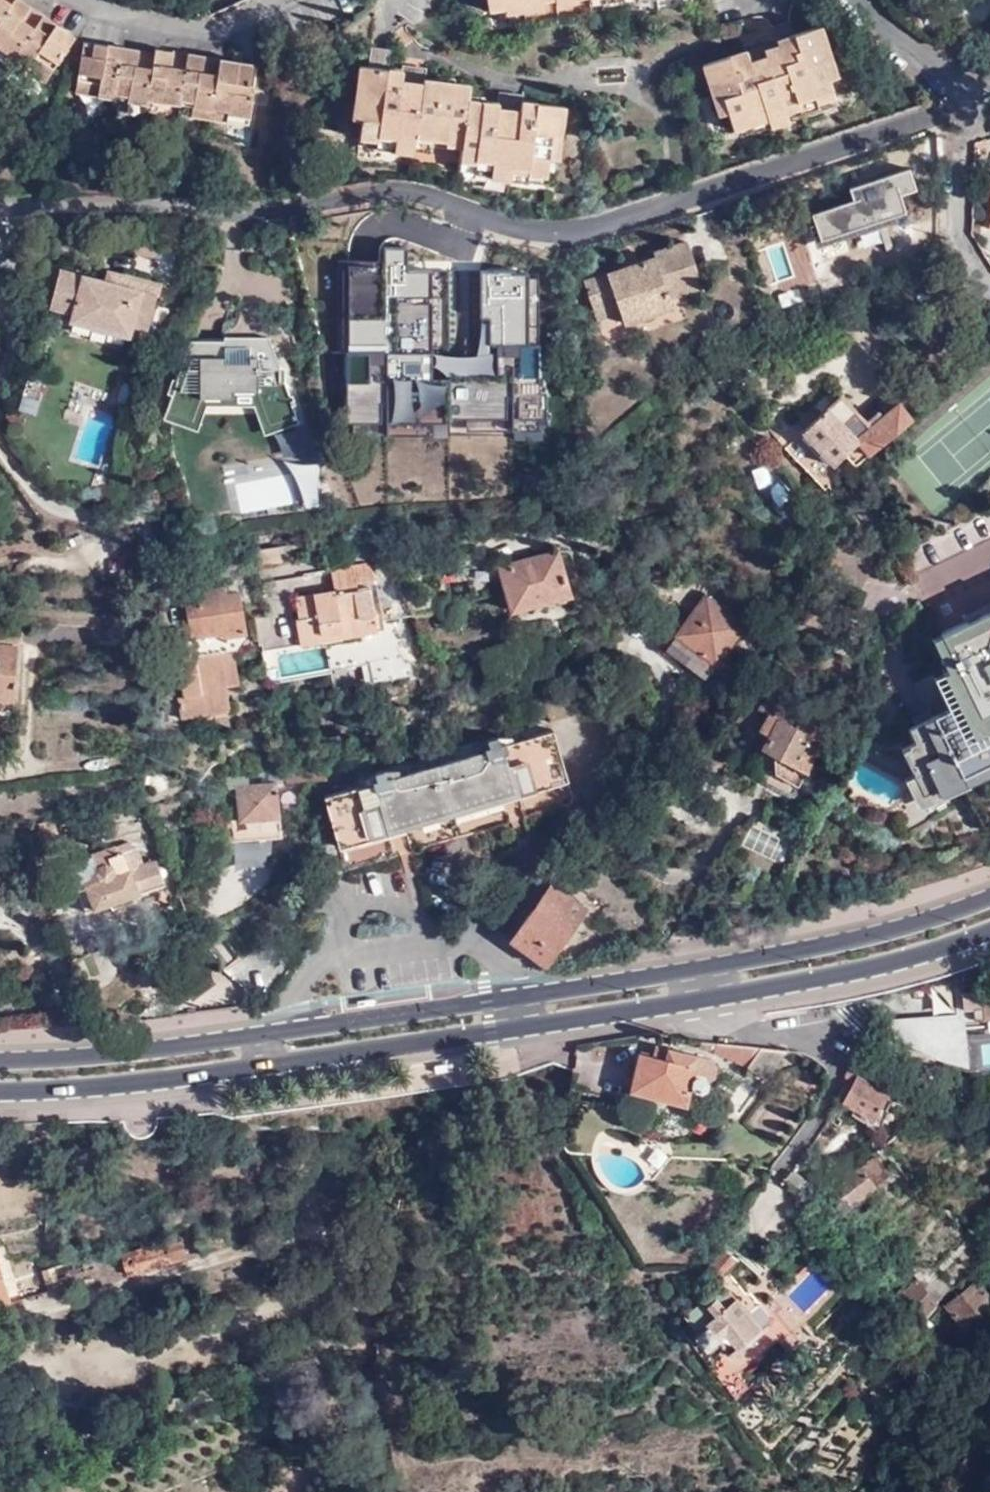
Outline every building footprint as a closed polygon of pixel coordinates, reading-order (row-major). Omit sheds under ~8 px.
[(25,0),(11,0),(0,17),(0,39),(0,40),(0,43),(12,51),(16,47),(38,8),(25,0)] [(11,0),(0,0),(0,17),(11,0)] [(492,13),(512,9),(511,4),(534,0),(489,0),(492,13)] [(71,26),(38,8),(16,47),(30,56),(36,45),(54,56),(71,26)] [(813,12),(791,19),(793,23),(763,33),(764,36),(756,38),(748,41),(746,35),(729,41),(728,38),(696,49),(718,118),(727,115),(733,133),(752,127),(750,120),(810,101),(813,108),(832,102),(826,83),(836,80),(813,12)] [(119,92),(133,43),(97,34),(86,75),(110,80),(108,89),(119,92)] [(152,96),(164,51),(133,43),(119,92),(133,96),(132,101),(148,106),(152,96)] [(180,102),(192,53),(165,46),(164,51),(152,96),(162,99),(161,104),(178,108),(180,102)] [(206,116),(222,62),(192,53),(180,102),(192,106),(191,112),(206,116)] [(251,70),(222,62),(206,116),(206,121),(241,130),(249,100),(243,98),(251,70)] [(406,74),(405,70),(376,68),(371,128),(383,129),(382,149),(400,150),(401,140),(483,146),(482,162),(550,168),(549,178),(569,180),(571,153),(581,154),(585,99),(555,96),(555,102),(538,101),(537,105),(518,104),(501,102),(502,96),(488,95),(489,81),(456,78),(456,83),(437,81),(422,80),(422,75),(406,74)] [(813,216),(821,242),(905,215),(898,195),(915,190),(909,170),(850,190),(855,202),(813,216)] [(689,240),(654,251),(656,256),(585,281),(599,322),(622,314),(627,326),(675,311),(673,300),(706,289),(689,240)] [(384,268),(344,268),(346,432),(542,430),(540,273),(484,274),(484,262),(408,263),(408,248),(384,248),(384,268)] [(159,286),(120,275),(116,287),(105,283),(59,270),(49,306),(72,313),(70,321),(127,338),(130,324),(147,329),(159,286)] [(116,287),(120,275),(107,272),(105,283),(116,287)] [(143,342),(147,329),(130,324),(127,338),(143,342)] [(234,393),(256,394),(268,427),(290,420),(293,427),(297,426),(292,411),(295,409),(292,399),(289,399),(284,384),(279,385),(280,374),(270,345),(249,345),(249,350),(224,349),(224,345),(191,344),(177,384),(172,382),(167,396),(172,399),(166,415),(193,424),(201,401),(232,401),(234,393)] [(44,384),(27,378),(17,407),(34,413),(44,384)] [(860,464),(915,418),(901,402),(872,425),(843,396),(805,431),(837,463),(847,453),(860,464)] [(768,467),(751,486),(782,514),(799,495),(768,467)] [(255,540),(256,553),(295,546),(293,535),(255,540)] [(295,546),(256,553),(259,568),(297,563),(295,546)] [(558,550),(500,565),(513,609),(569,593),(558,550)] [(354,588),(358,587),(379,584),(369,567),(350,570),(354,588)] [(337,598),(359,594),(358,587),(354,588),(350,570),(333,572),(337,598)] [(181,625),(186,651),(233,644),(241,632),(247,632),(240,595),(227,597),(226,589),(197,592),(198,602),(187,603),(191,624),(181,625)] [(299,639),(378,626),(372,592),(359,594),(337,598),(336,598),(336,600),(318,603),(317,597),(297,600),(300,620),(297,620),(299,639)] [(750,626),(706,595),(669,650),(710,679),(750,626)] [(963,773),(989,760),(989,613),(987,614),(945,634),(961,667),(938,677),(952,709),(937,716),(963,773)] [(0,621),(0,699),(2,699),(14,700),(22,624),(0,621)] [(379,634),(378,626),(299,639),(301,647),(323,643),(324,648),(363,642),(362,637),(379,634)] [(233,644),(186,651),(187,657),(223,650),(236,650),(247,632),(241,632),(233,644)] [(223,650),(187,657),(188,666),(183,667),(187,696),(181,697),(184,718),(233,710),(229,685),(241,683),(236,650),(223,650)] [(388,681),(408,677),(406,664),(401,665),(394,651),(383,657),(388,681)] [(922,685),(936,716),(937,716),(952,709),(938,677),(922,685)] [(756,724),(764,713),(766,711),(763,709),(773,693),(763,688),(746,718),(756,724)] [(764,713),(771,718),(776,711),(786,716),(794,703),(773,693),(763,709),(766,711),(764,713)] [(766,750),(781,758),(812,775),(834,733),(806,718),(809,711),(794,703),(786,716),(776,711),(771,718),(763,732),(773,738),(766,750)] [(925,791),(963,773),(937,716),(936,716),(914,726),(920,740),(906,748),(925,791)] [(751,731),(756,724),(746,718),(742,726),(751,731)] [(508,797),(569,780),(554,727),(321,793),(333,836),(318,841),(324,865),(341,860),(336,845),(398,828),(508,797)] [(812,775),(781,758),(780,775),(805,788),(812,775)] [(285,772),(280,767),(250,771),(249,766),(224,768),(221,786),(237,784),(236,791),(228,792),(228,818),(232,818),(234,840),(281,835),(279,818),(281,817),(278,781),(285,780),(285,772)] [(164,825),(158,826),(162,839),(168,837),(169,833),(167,828),(164,825)] [(110,909),(127,903),(127,896),(163,884),(162,880),(163,876),(162,872),(159,869),(155,861),(146,864),(142,857),(138,858),(134,849),(112,856),(109,849),(94,853),(95,856),(72,863),(89,910),(108,903),(110,909)] [(525,897),(507,917),(517,925),(507,937),(546,966),(590,910),(552,883),(535,904),(525,897)] [(212,947),(228,968),(242,958),(226,936),(212,947)] [(989,1022),(989,985),(983,985),(982,971),(959,980),(961,1014),(972,1014),(972,1023),(989,1022)] [(972,1023),(972,1014),(961,1014),(959,980),(954,982),(955,1017),(933,1019),(933,1026),(963,1025),(972,1024),(972,1023)] [(963,1025),(933,1026),(933,1019),(887,1020),(899,1051),(966,1081),(963,1025)] [(740,1115),(787,1049),(716,1043),(714,1052),(755,1069),(730,1107),(740,1115)] [(632,1089),(686,1103),(691,1087),(696,1091),(702,1093),(708,1089),(710,1083),(706,1078),(700,1075),(696,1078),(694,1079),(698,1060),(657,1048),(654,1056),(642,1053),(632,1089)] [(857,1079),(845,1103),(873,1119),(890,1091),(860,1074),(857,1079)] [(857,1079),(850,1075),(839,1099),(845,1103),(857,1079)] [(890,1175),(878,1158),(863,1170),(862,1169),(852,1176),(850,1173),(843,1172),(840,1175),(836,1180),(838,1186),(816,1202),(828,1216),(838,1208),(841,1211),(890,1175)] [(806,1185),(793,1167),(785,1177),(798,1192),(806,1185)] [(185,1256),(180,1238),(123,1254),(129,1274),(185,1256)] [(728,1249),(711,1267),(723,1278),(741,1260),(728,1249)] [(96,1271),(91,1259),(43,1273),(47,1286),(57,1283),(56,1278),(84,1269),(87,1273),(96,1271)] [(0,1276),(0,1307),(8,1304),(0,1276)] [(962,1326),(989,1303),(989,1297),(978,1282),(947,1307),(962,1326)] [(895,1307),(913,1328),(941,1305),(940,1304),(953,1294),(944,1284),(937,1290),(943,1297),(937,1302),(923,1285),(895,1307)] [(692,1331),(704,1346),(715,1336),(728,1351),(760,1323),(733,1292),(722,1301),(711,1290),(710,1291),(684,1316),(695,1329),(692,1331)] [(684,1316),(710,1291),(706,1291),(681,1312),(684,1316)] [(733,1397),(746,1387),(734,1371),(721,1381),(733,1397)]
